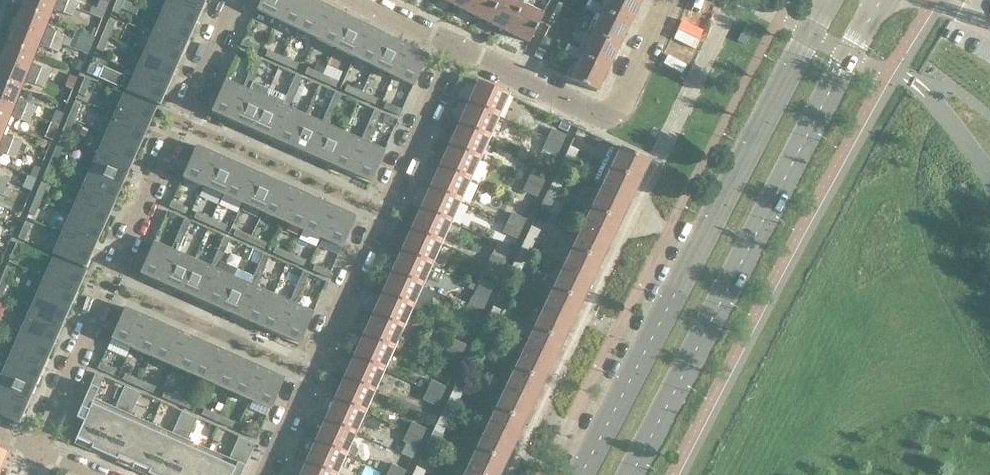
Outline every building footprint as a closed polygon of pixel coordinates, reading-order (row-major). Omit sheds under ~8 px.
[(58,0),(23,0),(21,6),(50,18),(54,9),(63,13),(63,12),(73,16),(76,8),(58,0)] [(108,2),(103,0),(98,0),(96,6),(91,4),(88,12),(101,17),(108,2)] [(112,11),(118,13),(120,9),(124,0),(116,0),(112,11)] [(125,0),(124,0),(120,9),(135,15),(138,6),(125,0)] [(160,15),(193,29),(197,19),(200,20),(203,11),(201,10),(178,0),(167,0),(160,15)] [(201,10),(203,11),(207,3),(205,2),(206,0),(178,0),(201,10)] [(256,8),(276,18),(285,0),(260,0),(256,8)] [(276,18),(295,27),(309,0),(285,0),(276,18)] [(295,27),(315,37),(330,7),(316,0),(309,0),(295,27)] [(465,11),(471,0),(443,0),(465,11)] [(516,3),(510,0),(471,0),(465,11),(506,31),(522,0),(518,0),(516,3)] [(513,35),(528,42),(543,12),(526,3),(527,0),(522,0),(506,31),(513,35)] [(600,4),(592,0),(588,0),(587,3),(629,22),(640,0),(602,0),(600,4)] [(565,47),(607,69),(629,22),(587,3),(585,7),(596,12),(578,49),(567,43),(565,47)] [(43,36),(62,44),(65,35),(55,32),(56,31),(46,27),(50,18),(21,6),(14,24),(43,36)] [(330,7),(315,37),(335,47),(349,17),(330,7)] [(160,15),(152,33),(185,48),(187,49),(191,40),(189,39),(193,29),(160,15)] [(349,17),(335,47),(354,56),(369,26),(349,17)] [(108,19),(102,34),(109,36),(115,22),(108,19)] [(14,24),(6,42),(36,54),(39,44),(49,49),(49,48),(59,52),(62,44),(43,36),(14,24)] [(369,26),(354,56),(374,66),(389,36),(369,26)] [(84,32),(77,49),(87,53),(94,36),(84,32)] [(152,33),(144,52),(176,67),(181,56),(183,57),(187,49),(185,48),(152,33)] [(102,34),(96,48),(103,51),(109,36),(102,34)] [(552,40),(544,35),(538,47),(546,51),(552,40)] [(389,36),(374,66),(393,75),(408,45),(389,36)] [(243,38),(240,44),(256,52),(259,45),(243,38)] [(0,58),(0,60),(47,79),(50,71),(41,67),(42,67),(32,62),(36,54),(6,42),(0,58)] [(408,45),(393,75),(413,85),(428,55),(408,45)] [(574,57),(565,77),(596,91),(607,69),(565,47),(563,51),(574,57)] [(268,49),(265,56),(280,62),(283,56),(268,49)] [(144,52),(135,71),(168,86),(170,86),(174,77),(172,76),(176,67),(144,52)] [(93,56),(86,72),(93,75),(99,59),(93,56)] [(256,56),(249,72),(255,74),(262,59),(256,56)] [(283,56),(280,62),(296,69),(299,63),(283,56)] [(21,89),(25,80),(35,84),(35,83),(44,87),(47,79),(0,60),(0,81),(21,89)] [(102,66),(98,77),(160,104),(168,86),(135,71),(131,81),(124,77),(124,76),(102,66)] [(307,67),(305,73),(320,80),(323,73),(307,67)] [(225,79),(210,112),(230,121),(245,88),(248,90),(251,83),(255,74),(249,72),(242,87),(225,79)] [(323,73),(320,80),(335,87),(338,80),(323,73)] [(295,74),(289,89),(295,92),(301,76),(295,74)] [(69,75),(65,84),(71,87),(76,77),(69,75)] [(84,76),(78,92),(84,95),(91,79),(84,76)] [(477,80),(468,101),(499,115),(509,95),(477,80)] [(24,111),(34,115),(37,107),(27,103),(27,102),(18,98),(21,89),(0,81),(0,102),(24,111)] [(245,88),(230,121),(250,130),(264,97),(268,90),(251,83),(248,90),(245,88)] [(347,84),(344,90),(360,97),(362,91),(347,84)] [(264,97),(250,130),(270,139),(284,106),(288,107),(295,92),(289,89),(285,97),(268,90),(264,97)] [(335,91),(328,107),(334,109),(341,94),(335,91)] [(362,91),(360,97),(375,104),(378,97),(362,91)] [(156,108),(124,93),(115,113),(148,128),(156,108)] [(74,101),(67,117),(74,120),(81,104),(74,101)] [(468,101),(458,122),(490,137),(499,115),(468,101)] [(7,125),(11,116),(20,120),(21,119),(30,123),(34,115),(24,111),(0,102),(0,123),(7,125)] [(386,102),(384,108),(400,115),(402,109),(386,102)] [(284,106),(270,139),(289,147),(304,115),(288,107),(284,106)] [(304,115),(290,148),(310,156),(324,124),(327,125),(334,109),(328,107),(321,122),(304,115)] [(374,109),(368,124),(374,127),(380,111),(374,109)] [(55,110),(50,121),(57,124),(62,114),(55,110)] [(148,128),(115,113),(106,133),(139,148),(148,128)] [(67,117),(61,132),(68,135),(74,120),(67,117)] [(50,122),(44,136),(51,139),(57,125),(50,122)] [(458,122),(449,144),(480,158),(490,137),(458,122)] [(9,147),(19,151),(24,153),(28,145),(13,139),(13,138),(3,134),(7,125),(0,123),(0,143),(9,147)] [(84,135),(87,129),(76,124),(73,130),(84,135)] [(324,124),(310,156),(330,165),(344,132),(327,125),(324,124)] [(344,132),(330,165),(350,174),(364,141),(367,142),(374,127),(368,124),(361,140),(344,132)] [(562,144),(566,135),(551,128),(547,137),(562,144)] [(139,148),(106,133),(97,153),(130,168),(139,148)] [(547,137),(542,147),(557,154),(562,144),(547,137)] [(57,141),(51,157),(58,160),(64,144),(57,141)] [(364,141),(350,174),(370,183),(384,150),(367,142),(364,141)] [(6,155),(16,159),(19,151),(9,147),(0,143),(0,153),(6,155)] [(449,144),(440,165),(470,179),(480,158),(449,144)] [(195,145),(182,176),(202,184),(215,154),(195,145)] [(568,171),(579,150),(569,145),(558,167),(568,171)] [(628,200),(647,160),(622,148),(621,148),(619,147),(609,168),(600,187),(628,200)] [(97,153),(88,173),(121,188),(130,168),(97,153)] [(215,154),(202,184),(222,193),(235,163),(215,154)] [(51,157),(44,172),(51,175),(58,160),(51,157)] [(235,163),(222,193),(242,202),(255,172),(235,163)] [(440,165),(430,186),(461,200),(470,180),(470,179),(440,165)] [(32,166),(29,174),(35,176),(38,169),(32,166)] [(558,167),(547,189),(557,194),(568,171),(558,167)] [(542,186),(546,177),(531,170),(527,179),(542,186)] [(275,181),(255,172),(242,202),(262,211),(275,181)] [(121,188),(88,173),(79,193),(112,208),(121,188)] [(34,179),(26,175),(21,187),(29,190),(34,179)] [(527,179),(522,189),(537,196),(542,186),(527,179)] [(41,181),(34,197),(41,200),(47,184),(41,181)] [(295,189),(275,181),(262,211),(282,220),(295,189)] [(0,185),(0,194),(9,198),(12,190),(9,189),(5,187),(0,185)] [(430,186),(421,207),(451,221),(461,200),(430,186)] [(600,187),(582,225),(609,238),(628,200),(600,187)] [(315,198),(295,189),(282,220),(302,229),(315,198)] [(547,189),(539,206),(557,215),(563,203),(555,199),(557,194),(547,189)] [(79,193),(71,213),(103,227),(112,208),(79,193)] [(34,197),(28,212),(35,215),(41,200),(34,197)] [(335,207),(315,198),(302,229),(321,237),(335,207)] [(171,200),(169,206),(185,213),(187,207),(171,200)] [(355,216),(335,207),(321,237),(342,246),(355,216)] [(421,207),(411,228),(442,242),(451,221),(421,207)] [(196,211),(193,217),(209,224),(212,218),(196,211)] [(103,227),(71,213),(62,233),(95,247),(103,227)] [(522,228),(526,221),(511,214),(507,221),(522,228)] [(184,218),(177,233),(183,236),(190,220),(184,218)] [(212,218),(209,224),(224,231),(227,224),(212,218)] [(24,221),(18,237),(24,240),(31,224),(24,221)] [(507,221),(501,233),(517,240),(522,228),(507,221)] [(530,251),(541,229),(531,224),(520,247),(530,251)] [(582,225),(562,267),(589,280),(609,238),(582,225)] [(236,228),(233,235),(248,241),(251,235),(236,228)] [(411,228),(402,249),(432,263),(442,242),(411,228)] [(62,233),(53,253),(86,267),(95,247),(62,233)] [(153,241),(138,274),(158,283),(173,250),(176,252),(183,236),(177,233),(170,249),(153,241)] [(224,235),(217,251),(223,253),(230,238),(224,235)] [(251,235),(248,241),(264,248),(266,242),(251,235)] [(16,241),(9,257),(16,260),(22,244),(16,241)] [(275,246),(272,252),(288,259),(291,253),(275,246)] [(520,247),(509,270),(519,274),(530,251),(520,247)] [(402,249),(392,271),(423,284),(432,263),(402,249)] [(173,250),(158,283),(179,292),(193,259),(176,252),(173,250)] [(193,259),(179,292),(198,300),(213,268),(216,269),(223,253),(217,251),(210,266),(193,259)] [(263,253),(256,268),(262,271),(269,255),(263,253)] [(291,253),(288,259),(303,266),(306,259),(291,253)] [(502,270),(506,261),(491,254),(487,263),(502,270)] [(85,272),(53,257),(44,276),(79,292),(83,284),(80,283),(85,272)] [(315,263),(312,270),(328,277),(331,270),(315,263)] [(487,263),(482,273),(497,280),(502,270),(487,263)] [(0,280),(7,283),(13,268),(6,265),(0,280)] [(552,287),(544,304),(572,317),(589,280),(562,267),(558,275),(552,273),(546,284),(552,287)] [(213,268),(198,300),(218,309),(233,276),(216,269),(213,268)] [(249,284),(233,276),(218,309),(238,318),(253,285),(255,286),(262,271),(256,268),(249,284)] [(303,270),(296,286),(302,288),(309,273),(303,270)] [(392,271),(383,292),(413,305),(423,284),(392,271)] [(75,301),(79,292),(44,276),(36,295),(69,310),(73,300),(75,301)] [(253,285),(238,318),(258,327),(273,294),(255,286),(253,285)] [(273,294),(258,327),(278,336),(293,303),(295,304),(302,288),(296,286),(289,301),(273,294)] [(383,292),(373,313),(403,327),(413,305),(383,292)] [(69,310),(36,295),(28,314),(63,329),(66,321),(64,320),(69,310)] [(482,311),(487,302),(472,295),(467,304),(482,311)] [(293,303),(278,336),(298,345),(313,312),(295,304),(293,303)] [(467,304),(462,314),(478,321),(482,311),(467,304)] [(493,329),(502,310),(492,304),(483,324),(493,329)] [(544,304),(525,344),(552,357),(572,317),(544,304)] [(108,343),(106,348),(126,357),(130,346),(144,315),(124,307),(122,310),(118,321),(113,332),(110,337),(108,343)] [(373,313),(364,334),(394,348),(403,327),(373,313)] [(59,338),(63,329),(28,314),(19,333),(52,347),(56,337),(59,338)] [(144,315),(130,346),(150,355),(164,324),(144,315)] [(164,324),(150,355),(170,364),(184,333),(164,324)] [(483,324),(470,350),(480,354),(493,329),(483,324)] [(52,347),(19,333),(11,352),(46,367),(50,358),(47,358),(52,347)] [(184,333),(170,364),(190,373),(204,342),(184,333)] [(364,334),(354,355),(384,369),(394,348),(364,334)] [(462,353),(467,343),(452,336),(447,346),(462,353)] [(204,342),(190,373),(210,382),(224,351),(204,342)] [(525,344),(506,384),(533,398),(552,357),(525,344)] [(447,346),(443,355),(459,362),(462,353),(447,346)] [(224,351),(210,382),(230,390),(244,360),(224,351)] [(11,352),(3,371),(35,385),(40,375),(42,376),(46,367),(11,352)] [(354,355),(345,376),(375,390),(384,369),(354,355)] [(244,360),(230,390),(250,399),(264,368),(244,360)] [(100,361),(97,368),(113,375),(116,369),(100,361)] [(264,368),(250,399),(270,408),(284,377),(264,368)] [(35,385),(3,371),(0,377),(0,392),(29,405),(33,396),(31,395),(35,385)] [(83,420),(74,440),(75,441),(74,443),(89,450),(90,447),(103,453),(132,388),(124,385),(114,407),(94,398),(104,376),(95,372),(75,417),(83,420)] [(125,372),(122,379),(137,385),(140,379),(125,372)] [(345,376),(335,398),(365,411),(375,390),(345,376)] [(140,379),(137,385),(153,392),(155,386),(140,379)] [(442,395),(447,386),(432,379),(427,388),(442,395)] [(506,384),(487,424),(514,437),(533,398),(506,384)] [(131,468),(132,466),(151,423),(130,414),(140,392),(132,388),(103,453),(116,459),(115,462),(131,468)] [(427,388),(422,398),(438,405),(442,395),(427,388)] [(445,404),(455,409),(462,394),(452,389),(445,404)] [(164,390),(161,396),(177,403),(180,397),(164,390)] [(29,405),(0,392),(0,414),(19,423),(23,412),(26,413),(29,405)] [(180,397),(177,403),(192,410),(195,404),(180,397)] [(335,398),(326,419),(356,432),(365,411),(335,398)] [(435,449),(455,409),(445,404),(425,445),(435,449)] [(204,407),(201,414),(216,420),(219,414),(204,407)] [(132,466),(131,468),(146,474),(147,473),(153,474),(162,474),(189,414),(181,410),(171,432),(151,423),(132,466)] [(162,474),(196,474),(208,448),(187,439),(197,417),(189,414),(162,474)] [(219,414),(216,420),(232,427),(234,421),(219,414)] [(326,419),(316,440),(346,453),(356,432),(326,419)] [(422,437),(427,427),(412,420),(407,430),(422,437)] [(514,437),(487,424),(467,465),(488,474),(496,474),(500,466),(514,437)] [(243,425),(240,431),(257,438),(259,432),(243,425)] [(422,437),(407,430),(403,439),(418,446),(422,437)] [(208,448),(196,474),(240,474),(255,443),(238,435),(229,458),(208,448)] [(316,440),(307,461),(336,474),(346,453),(316,440)] [(301,474),(336,474),(307,461),(301,474)] [(387,471),(395,474),(402,474),(406,468),(392,461),(387,471)] [(426,470),(415,465),(411,474),(423,474),(426,470)] [(467,465),(462,474),(488,474),(467,465)]
